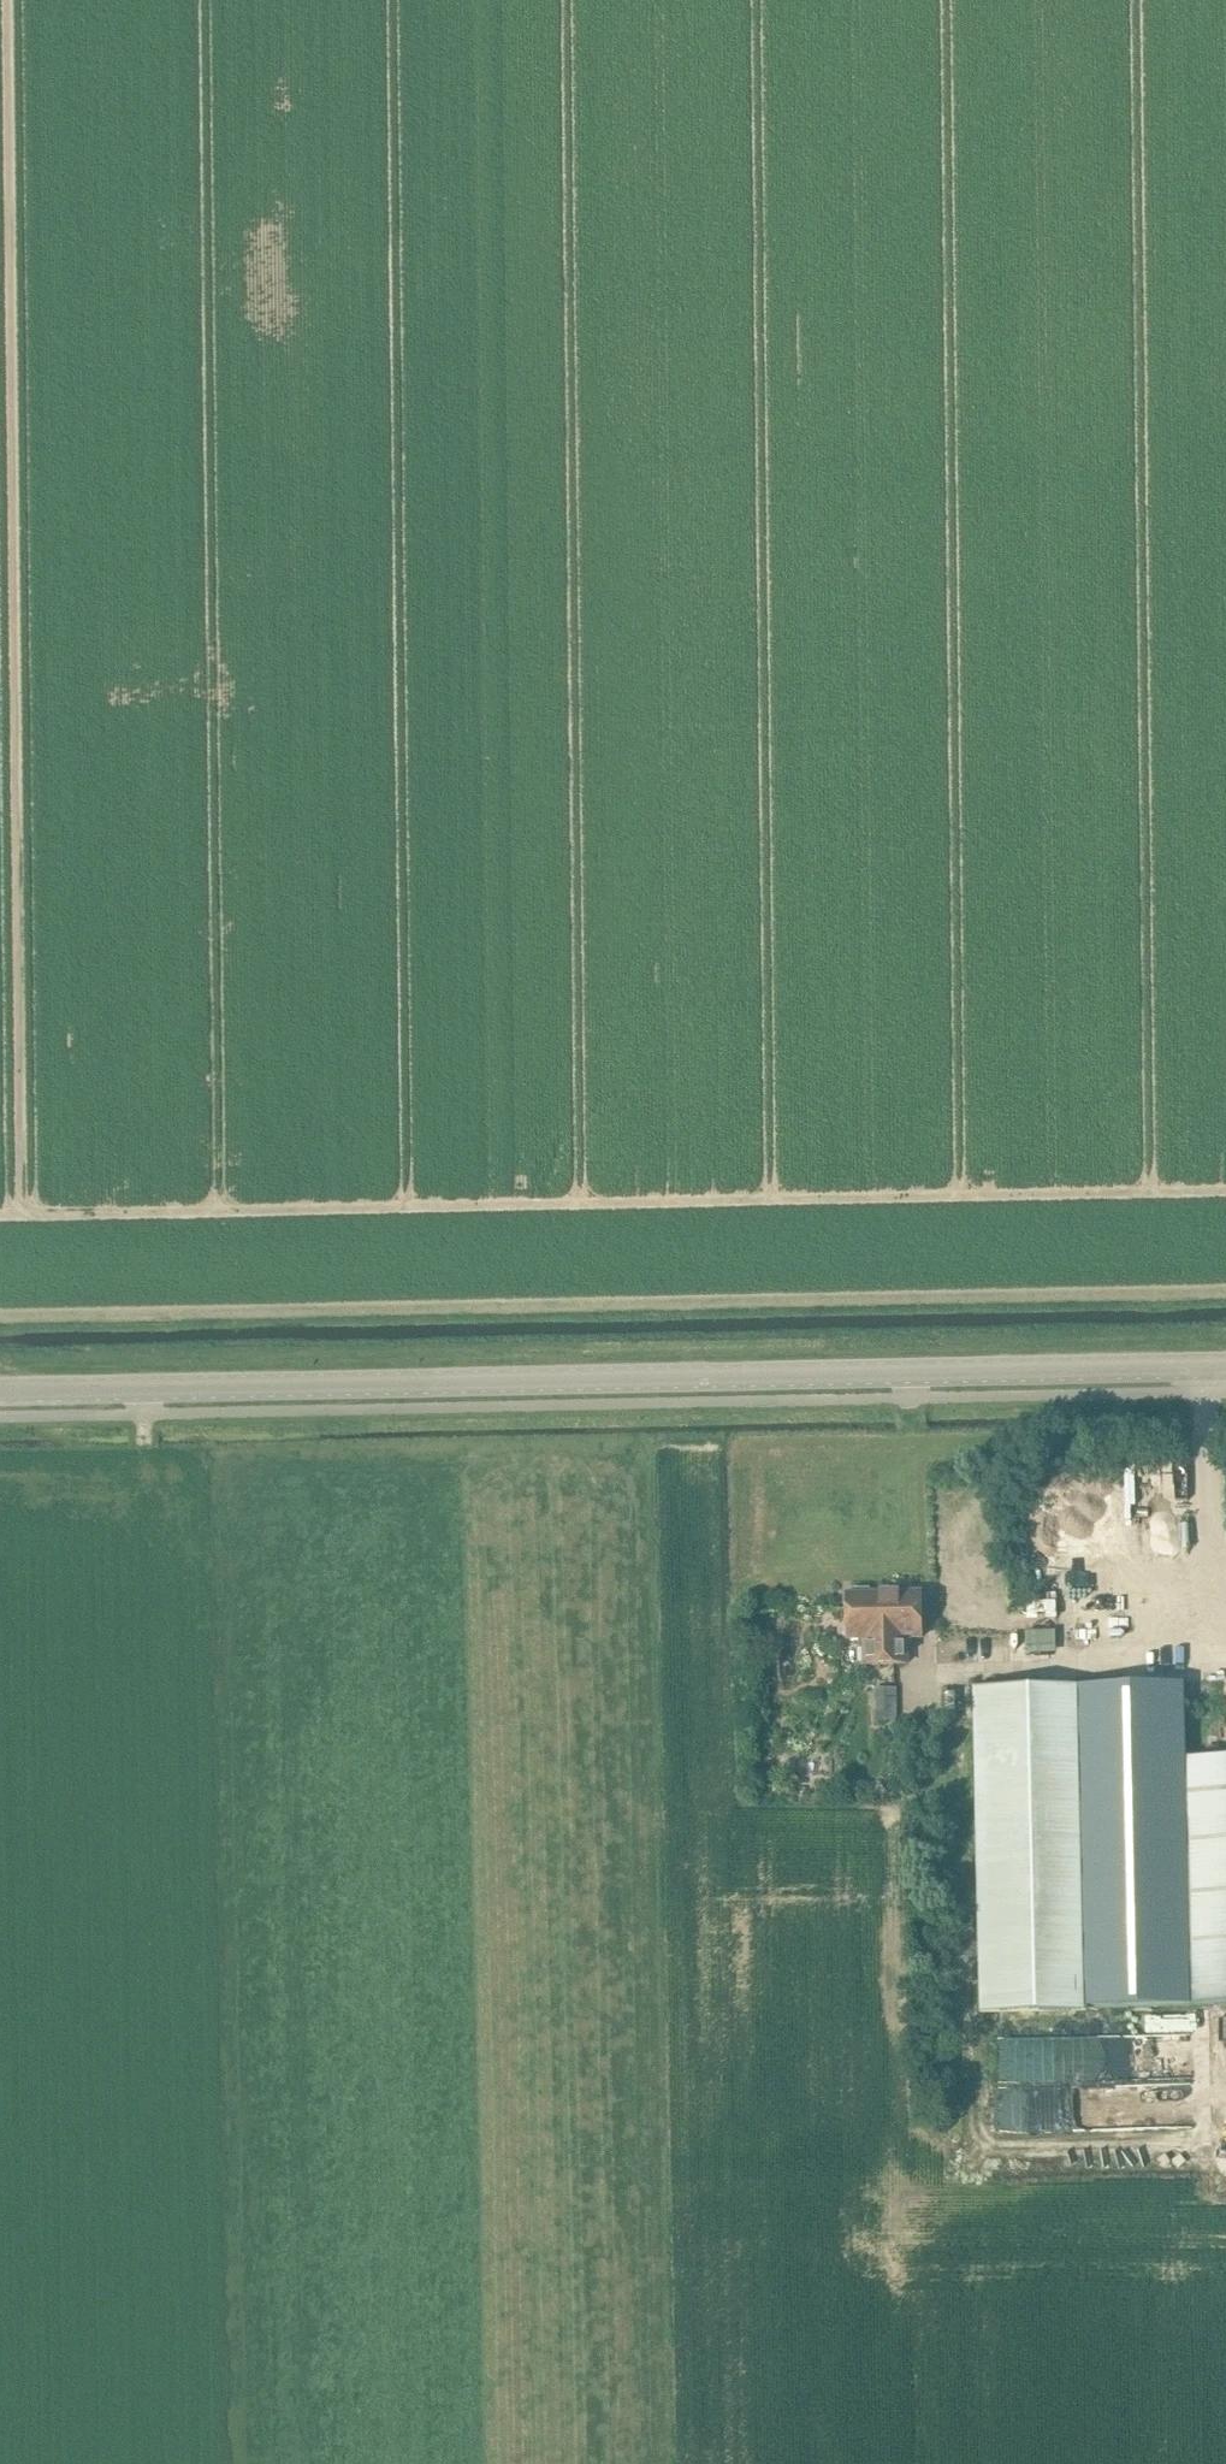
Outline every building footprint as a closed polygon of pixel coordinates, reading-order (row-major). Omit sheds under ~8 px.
[(847,1597),(848,1641),(865,1640),(865,1667),(907,1666),(906,1640),(922,1639),(921,1595),(872,1596),(869,1591),(854,1592),(851,1597),(847,1597)] [(1056,1602),(1026,1603),(1027,1620),(1056,1618),(1056,1602)] [(985,2009),(1225,2004),(1225,1759),(1185,1760),(1183,1685),(978,1690),(985,2009)] [(896,1721),(895,1687),(874,1688),(875,1721),(896,1721)]
